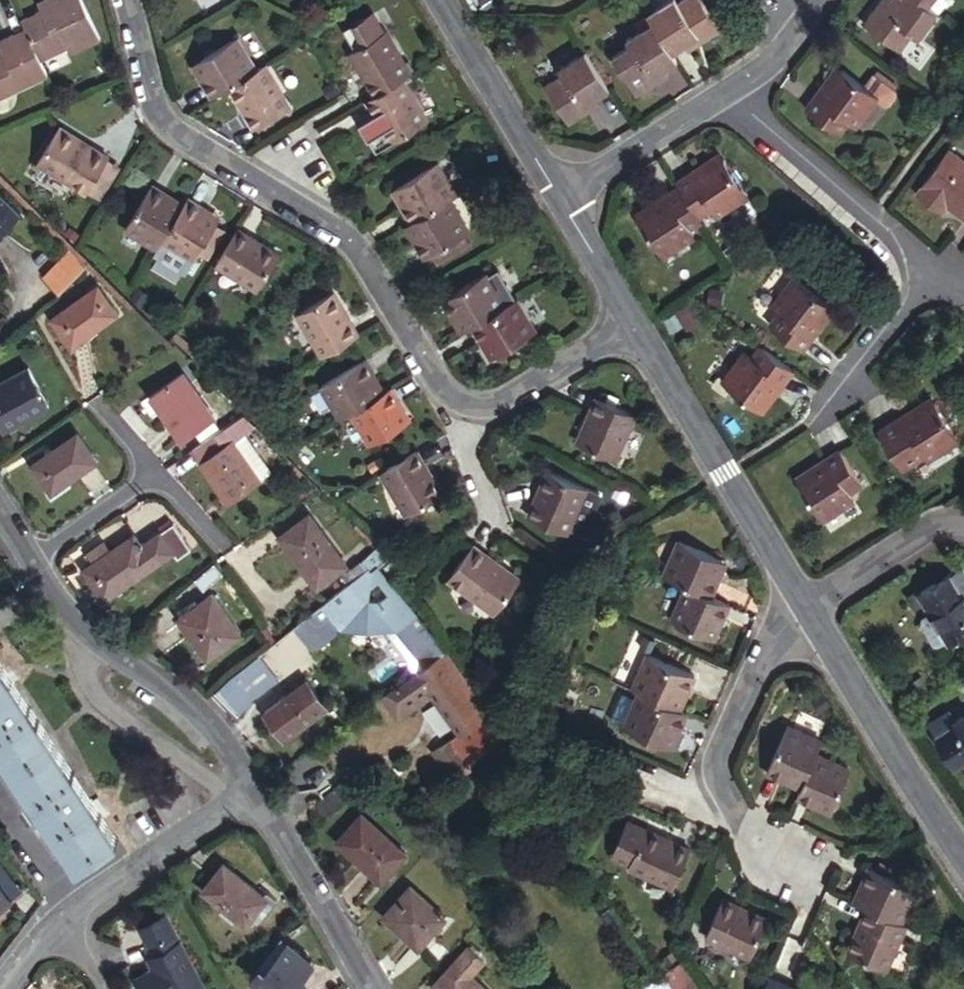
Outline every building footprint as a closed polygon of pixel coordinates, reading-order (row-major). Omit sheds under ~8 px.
[(20,26),(24,34),(40,67),(64,55),(67,60),(98,44),(76,0),(53,0),(42,6),(45,14),(38,18),(20,26)] [(647,7),(652,15),(670,46),(684,38),(696,31),(700,37),(719,26),(704,0),(659,0),(647,7)] [(934,0),(868,0),(861,10),(895,37),(907,21),(913,25),(934,0)] [(34,10),(38,18),(45,14),(42,6),(34,10)] [(387,33),(376,15),(369,19),(380,37),(387,33)] [(663,63),(675,54),(670,46),(652,15),(623,32),(627,40),(611,49),(634,87),(654,76),(650,70),(663,63)] [(380,37),(369,19),(349,30),(360,48),(380,37)] [(687,44),(700,37),(696,31),(684,38),(687,44)] [(405,79),(415,74),(389,32),(387,33),(380,37),(360,48),(352,53),(378,95),(405,79)] [(47,82),(40,67),(24,34),(0,46),(0,60),(1,63),(0,63),(0,105),(47,82)] [(204,85),(212,97),(230,86),(256,70),(237,39),(198,62),(209,82),(204,85)] [(609,81),(585,42),(558,57),(562,64),(544,74),(566,114),(587,102),(583,95),(597,88),(609,81)] [(822,93),(844,64),(839,60),(817,89),(822,93)] [(193,66),(204,85),(209,82),(198,62),(193,66)] [(667,69),(663,63),(650,70),(654,76),(667,69)] [(899,78),(879,63),(875,67),(896,83),(899,78)] [(875,67),(864,80),(844,64),(822,93),(817,89),(808,102),(840,126),(849,114),(856,120),(877,92),(886,99),(890,98),(897,89),(897,84),(896,83),(875,67)] [(292,108),(266,65),(256,70),(230,86),(257,130),(292,108)] [(378,95),(370,100),(378,114),(384,124),(396,143),(431,122),(405,79),(378,95)] [(583,95),(587,102),(601,95),(597,88),(583,95)] [(371,132),(384,124),(378,114),(363,123),(377,147),(379,146),(371,132)] [(380,152),(396,143),(384,124),(371,132),(379,146),(377,147),(380,152)] [(92,196),(111,165),(112,163),(62,132),(41,168),(91,198),(92,196)] [(947,142),(914,186),(941,207),(945,202),(950,196),(963,207),(963,154),(947,142)] [(690,174),(721,154),(718,149),(686,169),(690,174)] [(686,169),(678,173),(700,208),(716,198),(720,204),(743,190),(721,154),(690,174),(686,169)] [(455,200),(460,196),(441,164),(402,187),(413,207),(409,211),(416,222),(455,200)] [(122,172),(111,165),(92,196),(104,203),(122,172)] [(700,208),(678,173),(674,176),(678,182),(697,210),(700,208)] [(699,215),(697,210),(678,182),(666,190),(669,194),(638,214),(659,249),(682,236),(677,228),(699,215)] [(413,207),(402,187),(396,190),(409,211),(413,207)] [(128,233),(161,253),(165,247),(187,209),(153,189),(128,233)] [(669,194),(666,190),(635,209),(638,214),(669,194)] [(18,212),(0,193),(0,230),(18,212)] [(963,216),(963,207),(950,196),(945,202),(963,216)] [(474,232),(455,200),(416,222),(427,243),(421,246),(429,259),(436,255),(458,242),(462,250),(474,243),(469,235),(474,232)] [(202,209),(190,202),(187,209),(165,247),(197,265),(220,226),(200,214),(202,209)] [(223,222),(202,209),(200,214),(220,226),(223,222)] [(416,222),(410,226),(421,246),(427,243),(416,222)] [(282,257),(240,232),(220,266),(261,291),(282,257)] [(441,263),(462,250),(458,242),(436,255),(441,263)] [(89,262),(83,257),(74,247),(60,260),(75,275),(89,262)] [(60,291),(75,275),(60,260),(45,276),(60,291)] [(804,329),(826,298),(792,273),(777,293),(782,297),(766,318),(801,343),(809,333),(804,329)] [(459,310),(471,329),(478,325),(510,307),(490,275),(446,300),(454,313),(459,310)] [(71,342),(119,313),(100,284),(54,312),(71,342)] [(327,356),(363,334),(336,293),(301,315),(327,356)] [(831,302),(826,298),(804,329),(809,333),(831,302)] [(541,333),(521,300),(510,307),(478,325),(485,340),(491,336),(502,356),(541,333)] [(454,313),(466,332),(471,329),(459,310),(454,313)] [(496,359),(502,356),(491,336),(485,340),(496,359)] [(793,364),(757,337),(743,357),(739,354),(723,375),(763,404),(793,364)] [(327,387),(346,418),(357,412),(384,394),(373,376),(378,372),(370,360),(327,387)] [(49,401),(29,363),(0,379),(0,422),(2,425),(49,401)] [(193,429),(212,417),(214,416),(185,372),(154,391),(183,435),(193,429)] [(390,391),(378,372),(373,376),(384,394),(390,391)] [(417,420),(396,387),(390,391),(384,394),(357,412),(378,444),(417,420)] [(610,450),(629,404),(591,388),(571,434),(610,450)] [(901,414),(933,393),(931,390),(898,410),(901,414)] [(958,433),(933,393),(901,414),(898,410),(877,423),(900,460),(922,447),(925,452),(958,433)] [(252,426),(242,416),(221,429),(201,441),(192,447),(223,493),(231,488),(235,495),(260,478),(234,438),(244,432),(252,426)] [(199,437),(218,425),(212,417),(193,429),(199,437)] [(201,441),(221,429),(218,425),(199,437),(201,441)] [(93,455),(74,429),(31,461),(50,488),(93,455)] [(270,471),(244,432),(234,438),(260,478),(270,471)] [(836,445),(822,454),(825,459),(794,478),(817,515),(839,501),(836,497),(860,482),(836,445)] [(450,491),(422,450),(387,472),(415,514),(450,491)] [(825,459),(822,454),(791,473),(794,478),(825,459)] [(563,526),(582,480),(543,464),(525,510),(563,526)] [(231,488),(223,493),(227,500),(235,495),(231,488)] [(309,581),(340,561),(308,515),(278,535),(309,581)] [(189,545),(173,520),(140,540),(132,529),(108,544),(102,536),(86,546),(91,554),(81,560),(99,591),(172,547),(176,553),(189,545)] [(675,538),(661,572),(686,583),(709,592),(714,580),(708,577),(716,555),(675,538)] [(735,562),(743,556),(737,544),(727,550),(735,562)] [(398,627),(429,660),(442,650),(430,633),(414,608),(405,598),(382,573),(390,564),(375,548),(360,562),(367,570),(344,591),(325,605),(343,628),(355,616),(365,627),(398,627)] [(503,614),(524,578),(474,548),(452,584),(503,614)] [(723,558),(716,555),(708,577),(714,580),(723,558)] [(746,560),(743,556),(735,562),(736,565),(746,560)] [(367,570),(360,562),(337,582),(344,591),(367,570)] [(954,570),(963,585),(963,564),(954,570)] [(954,570),(921,590),(949,635),(963,626),(963,585),(954,570)] [(202,643),(236,623),(211,581),(176,602),(202,643)] [(714,637),(729,600),(709,592),(686,583),(671,620),(714,637)] [(314,649),(343,628),(325,605),(297,626),(314,649)] [(274,644),(214,688),(231,709),(232,708),(236,713),(236,712),(293,669),(274,644)] [(453,665),(442,650),(429,660),(413,672),(429,692),(452,723),(457,730),(474,719),(479,714),(447,671),(453,665)] [(22,777),(59,743),(0,651),(0,743),(22,777)] [(648,653),(633,686),(638,688),(676,705),(685,684),(691,686),(696,673),(648,653)] [(413,672),(380,696),(396,716),(429,692),(413,672)] [(285,734),(327,703),(307,675),(265,707),(285,734)] [(681,708),(691,686),(685,684),(676,705),(681,708)] [(681,724),(687,710),(681,708),(676,705),(638,688),(624,723),(668,742),(677,722),(681,724)] [(955,707),(937,718),(944,727),(961,717),(955,707)] [(963,759),(963,715),(961,717),(944,727),(963,759)] [(963,760),(963,759),(944,727),(937,718),(927,724),(955,766),(963,760)] [(490,742),(474,719),(457,730),(452,723),(443,730),(465,761),(490,742)] [(816,748),(822,734),(788,720),(768,766),(782,772),(785,767),(803,775),(816,748)] [(673,744),(681,724),(677,722),(668,742),(673,744)] [(425,743),(448,773),(465,761),(443,730),(425,743)] [(59,743),(22,777),(75,861),(118,833),(59,743)] [(801,781),(797,790),(831,805),(849,762),(816,748),(803,775),(801,781)] [(785,767),(782,772),(801,781),(803,775),(785,767)] [(316,799),(327,814),(331,812),(352,796),(341,782),(316,799)] [(382,879),(407,854),(366,813),(342,839),(382,879)] [(672,887),(686,848),(642,831),(640,834),(621,827),(608,860),(627,867),(626,870),(672,887)] [(0,854),(0,877),(13,894),(14,893),(25,884),(17,875),(22,871),(5,850),(0,854)] [(869,875),(859,898),(866,902),(900,917),(915,882),(868,860),(863,872),(869,875)] [(259,917),(262,912),(275,894),(258,882),(255,886),(223,862),(203,889),(246,921),(253,912),(259,917)] [(863,872),(852,895),(859,898),(869,875),(863,872)] [(0,877),(0,905),(13,894),(0,877)] [(420,945),(445,915),(410,885),(384,916),(420,945)] [(752,952),(765,916),(719,899),(705,934),(752,952)] [(885,965),(904,919),(900,917),(866,902),(847,947),(885,965)] [(163,915),(136,928),(150,954),(144,958),(149,969),(132,978),(138,988),(198,988),(163,915)] [(294,945),(280,933),(277,938),(291,950),(294,945)] [(248,973),(267,988),(283,988),(305,962),(291,950),(277,938),(248,973)] [(466,944),(454,959),(472,974),(485,959),(466,944)] [(676,948),(668,953),(674,961),(682,956),(676,948)] [(674,961),(668,953),(661,958),(667,966),(674,961)] [(454,959),(432,984),(438,988),(490,988),(472,974),(454,959)] [(677,963),(643,988),(697,988),(677,963)] [(770,973),(763,988),(811,988),(770,973)]
